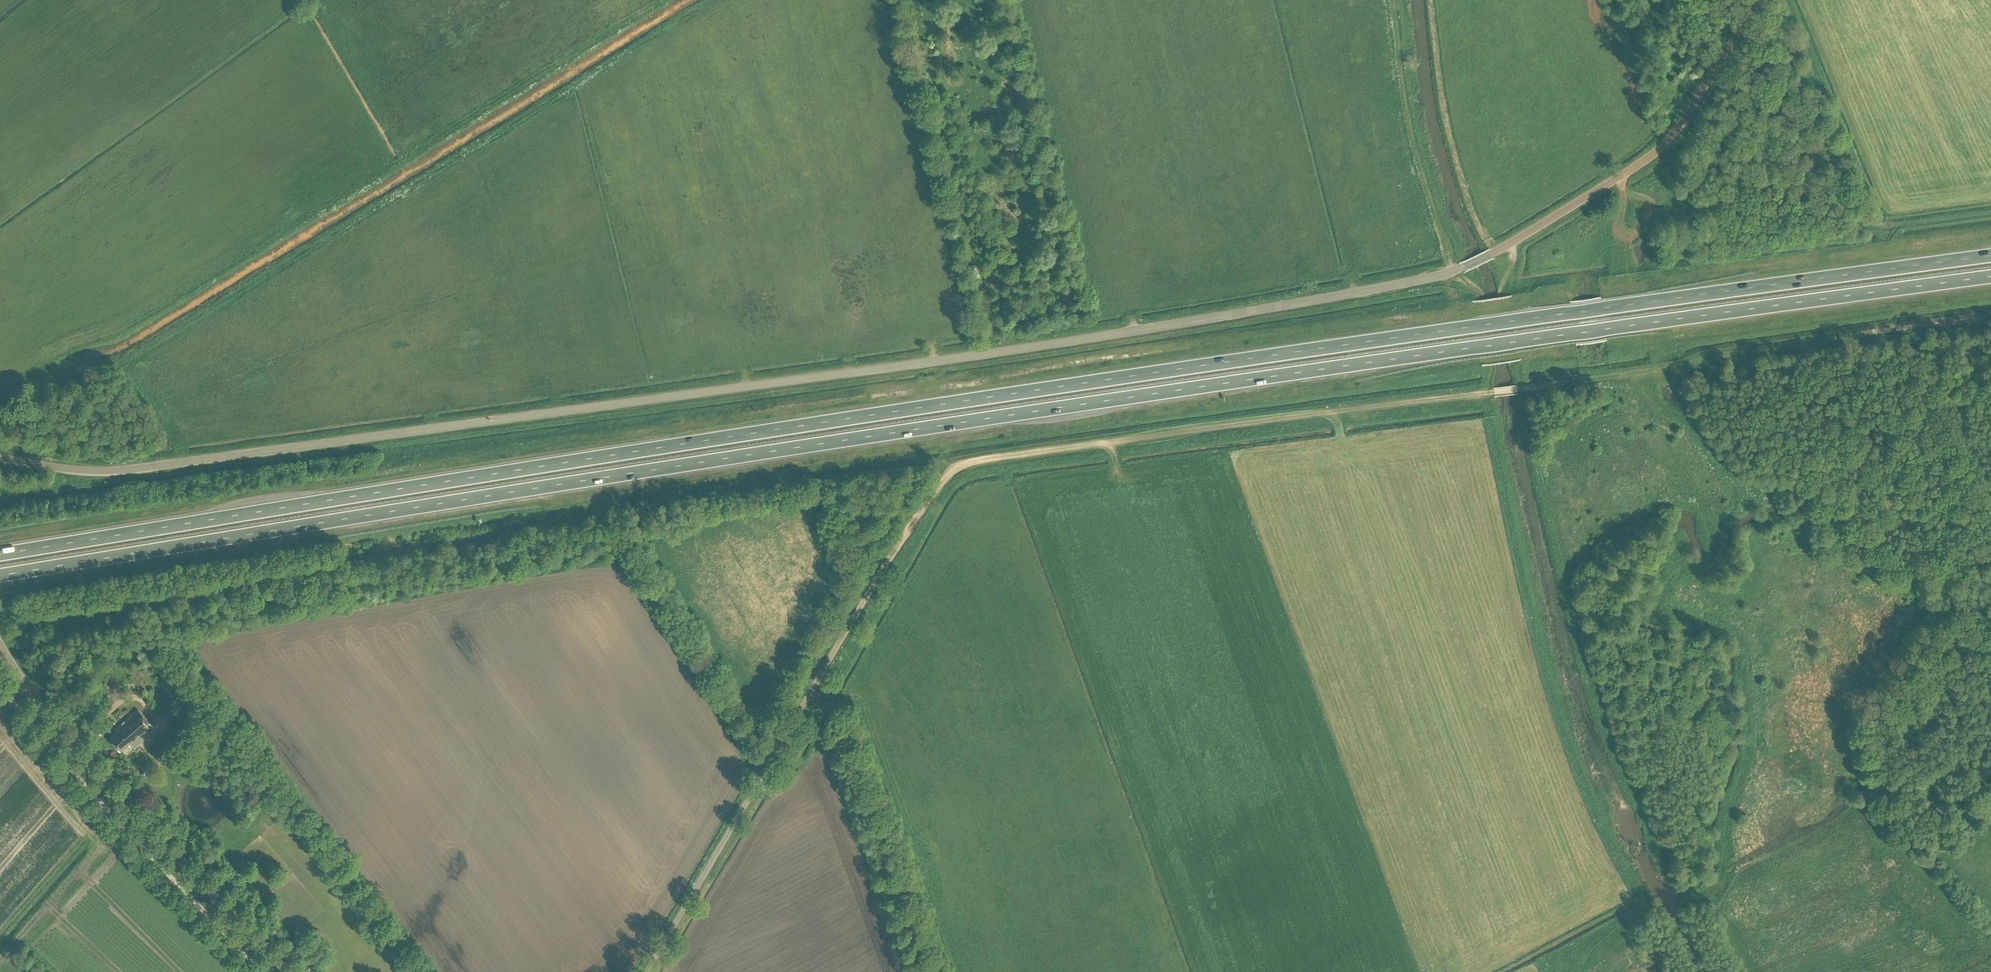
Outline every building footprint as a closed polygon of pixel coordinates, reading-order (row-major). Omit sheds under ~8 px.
[(1528,321),(1529,327),(1557,321),(1556,315),(1528,321)] [(166,683),(178,698),(185,692),(173,677),(166,683)] [(56,708),(49,712),(53,720),(60,717),(56,708)] [(115,728),(117,731),(109,738),(120,750),(128,743),(130,746),(152,727),(137,709),(115,728)] [(191,728),(195,732),(201,725),(196,721),(191,728)] [(166,751),(178,737),(183,741),(189,733),(179,724),(174,730),(170,727),(157,742),(166,751)]
